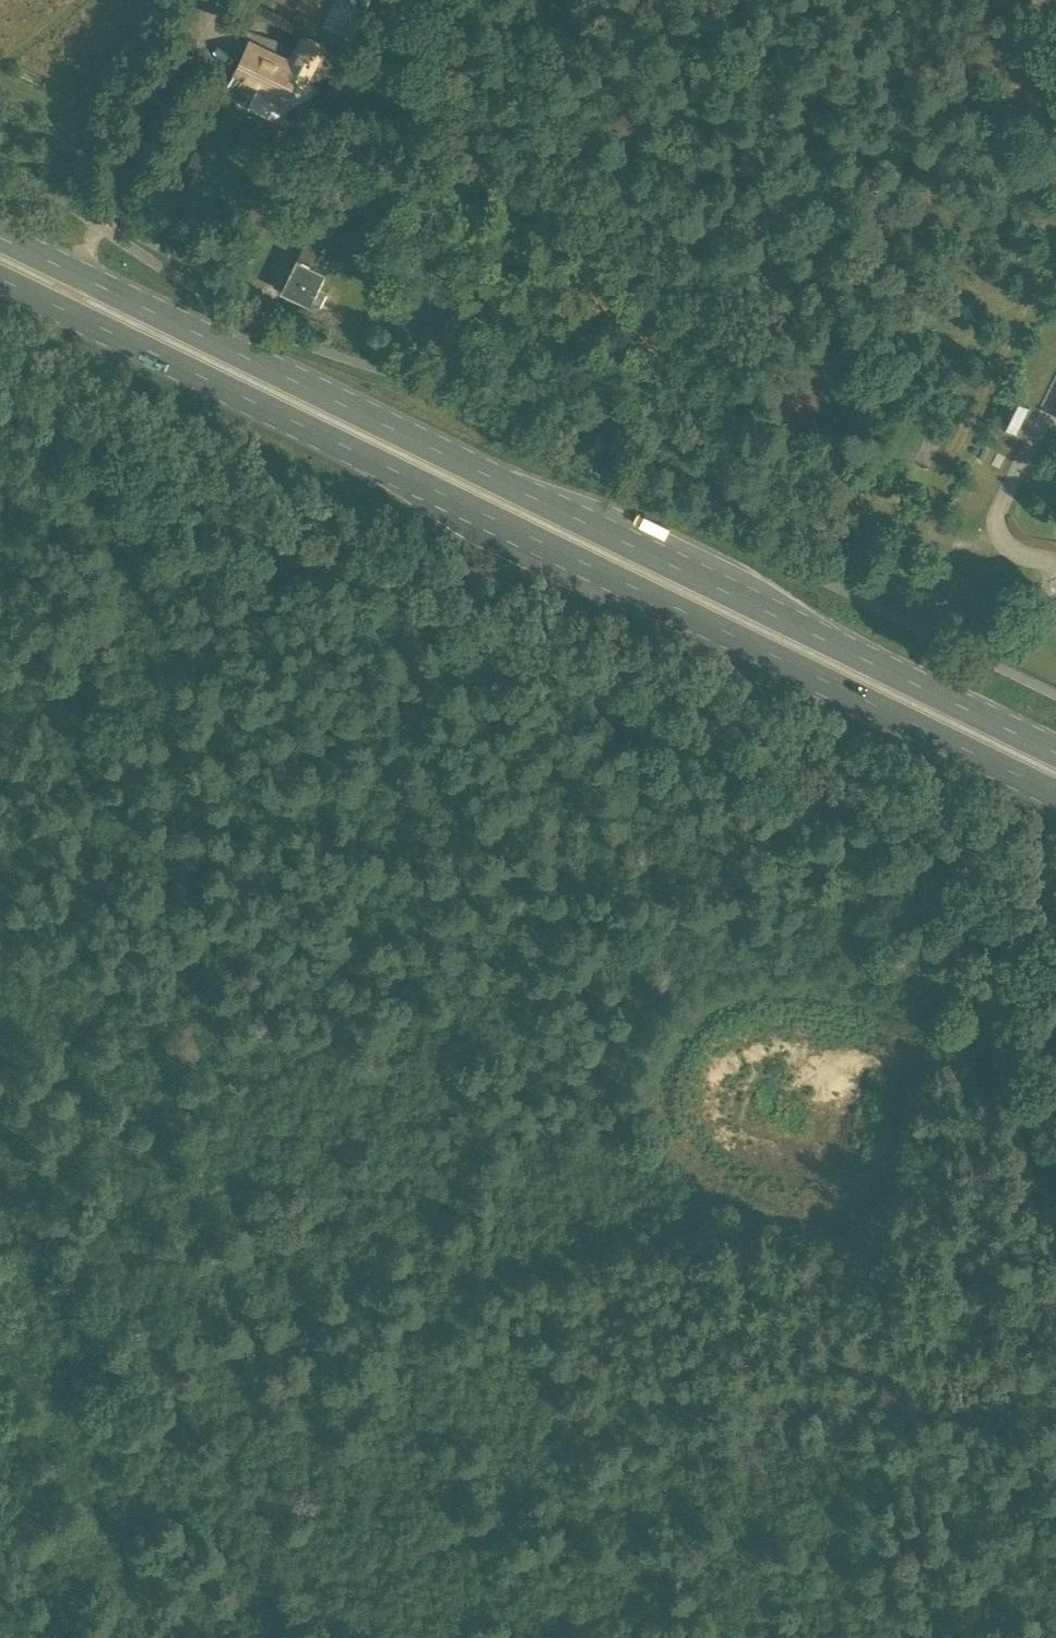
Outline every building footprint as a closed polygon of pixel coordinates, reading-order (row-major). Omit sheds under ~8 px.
[(246,54),(232,84),(258,96),(262,88),(287,100),(303,65),(313,70),(324,45),(305,36),(293,61),(290,67),(273,59),(249,48),(246,54)] [(300,257),(316,265),(334,225),(340,228),(353,202),(329,190),(316,214),(318,215),(300,257)] [(299,257),(288,281),(283,290),(311,303),(327,270),(316,265),(300,257),(299,257)] [(1007,398),(994,424),(1017,435),(1029,409),(1007,398)]
